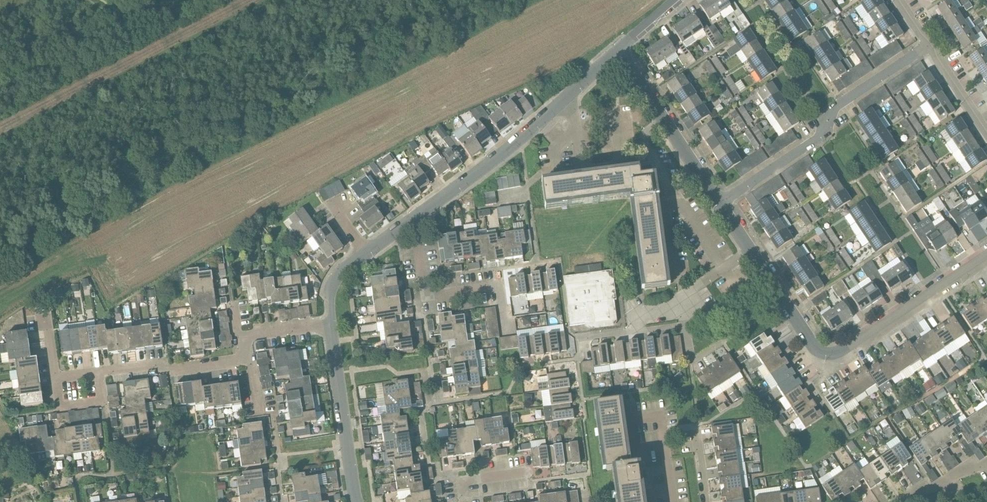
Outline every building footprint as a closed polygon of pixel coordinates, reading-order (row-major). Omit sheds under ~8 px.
[(720,13),(711,0),(708,0),(700,6),(710,20),(720,13)] [(720,13),(730,6),(726,0),(711,0),(720,13)] [(772,11),(787,1),(786,0),(767,0),(765,1),(772,11)] [(824,5),(821,0),(816,0),(814,1),(819,9),(824,5)] [(883,5),(880,0),(868,0),(862,5),(868,15),(883,5)] [(957,10),(954,6),(951,0),(950,0),(937,9),(944,19),(957,10)] [(772,11),(779,21),(794,11),(787,1),(772,11)] [(832,1),(827,4),(832,11),(837,8),(832,1)] [(970,2),(963,6),(966,11),(973,7),(970,2)] [(824,5),(819,9),(824,16),(829,13),(824,5)] [(875,25),(890,15),(883,5),(868,15),(875,25)] [(951,29),(964,20),(958,10),(957,10),(944,19),(951,29)] [(779,21),(785,32),(801,21),(794,11),(779,21)] [(835,17),(833,13),(823,20),(826,24),(836,18),(835,17)] [(693,37),(703,30),(693,15),(683,22),(693,37)] [(750,25),(743,15),(738,19),(745,29),(750,25)] [(882,35),(896,25),(890,15),(875,25),(882,35)] [(849,28),(853,25),(848,17),(844,20),(849,28)] [(974,22),(977,26),(983,22),(980,18),(974,22)] [(971,30),(964,20),(951,29),(957,39),(971,30)] [(978,41),(975,36),(981,32),(980,31),(986,27),(985,26),(986,25),(986,20),(983,22),(977,26),(971,30),(957,39),(964,50),(978,41)] [(801,21),(785,32),(792,42),(807,32),(801,21)] [(683,43),(693,37),(683,22),(673,29),(681,42),(677,44),(683,54),(690,65),(696,61),(689,51),(688,51),(683,43)] [(841,33),(846,30),(841,22),(836,25),(841,33)] [(853,25),(849,28),(854,36),(858,32),(853,25)] [(890,44),(896,40),(903,35),(896,25),(882,35),(888,45),(890,44)] [(715,49),(720,45),(713,34),(709,28),(704,32),(715,49)] [(846,30),(841,33),(847,41),(851,37),(846,30)] [(713,34),(720,45),(725,42),(718,31),(713,34)] [(741,51),(756,41),(749,31),(734,41),(741,51)] [(805,42),(811,53),(827,43),(820,32),(805,42)] [(862,48),(867,45),(862,37),(857,40),(862,48)] [(656,45),(666,60),(676,53),(666,38),(656,45)] [(890,44),(897,54),(902,51),(896,40),(890,44)] [(748,61),(762,51),(756,41),(741,51),(748,61)] [(855,53),(860,50),(855,42),(850,45),(855,53)] [(811,53),(818,63),(833,53),(827,43),(811,53)] [(885,47),(892,58),(897,54),(890,44),(888,45),(885,47)] [(655,67),(666,60),(656,45),(645,52),(655,67)] [(867,45),(862,48),(867,56),(872,52),(867,45)] [(730,46),(720,53),(722,56),(732,49),(730,46)] [(879,51),(886,61),(892,58),(885,47),(879,51)] [(986,54),(983,49),(969,58),(976,68),(986,61),(986,54)] [(860,50),(855,53),(860,61),(865,57),(860,50)] [(754,71),(769,61),(762,51),(748,61),(754,71)] [(874,55),(881,65),(886,61),(879,51),(874,55)] [(818,63),(825,73),(840,63),(833,53),(818,63)] [(685,68),(690,65),(683,54),(678,57),(685,68)] [(874,55),(868,58),(875,69),(881,65),(874,55)] [(716,67),(721,64),(716,56),(711,60),(716,67)] [(861,64),(867,74),(873,70),(866,60),(861,64)] [(709,72),(714,69),(709,61),(704,64),(709,72)] [(754,71),(761,81),(776,72),(769,61),(754,71)] [(986,75),(986,61),(976,68),(983,78),(986,75)] [(839,78),(844,74),(847,73),(840,63),(825,73),(832,83),(839,78)] [(721,64),(716,67),(721,75),(726,72),(721,64)] [(862,77),(867,74),(861,64),(855,67),(862,77)] [(857,81),(862,77),(855,67),(850,71),(857,81)] [(915,81),(920,77),(914,67),(908,71),(915,81)] [(672,69),(662,76),(665,81),(676,75),(672,69)] [(714,69),(709,72),(714,80),(719,77),(714,69)] [(851,85),(857,81),(850,71),(847,73),(844,74),(851,85)] [(909,84),(913,82),(915,81),(908,71),(903,74),(909,84)] [(920,92),(935,82),(928,72),(920,77),(915,81),(913,82),(920,92)] [(846,88),(851,85),(844,74),(839,78),(846,88)] [(904,88),(909,84),(903,74),(897,78),(904,88)] [(667,85),(674,95),(690,85),(683,75),(667,85)] [(730,87),(735,84),(730,76),(725,80),(730,87)] [(898,92),(904,88),(897,78),(892,81),(898,92)] [(723,92),(727,89),(722,81),(718,84),(723,92)] [(893,95),(898,92),(892,81),(886,85),(893,95)] [(926,102),(941,92),(935,82),(920,92),(926,102)] [(764,103),(779,94),(772,83),(757,93),(764,103)] [(735,84),(730,87),(735,95),(740,92),(735,84)] [(674,95),(681,105),(696,95),(690,85),(674,95)] [(885,100),(891,97),(884,87),(878,90),(885,100)] [(727,89),(723,92),(727,100),(732,97),(727,89)] [(880,104),(885,100),(878,90),(873,94),(880,104)] [(926,102),(933,112),(948,102),(941,92),(926,102)] [(771,113),(785,104),(779,94),(764,103),(771,113)] [(874,108),(880,104),(873,94),(868,97),(874,108)] [(900,105),(905,102),(900,94),(895,98),(900,105)] [(681,105),(688,115),(703,105),(696,95),(681,105)] [(869,111),(871,110),(874,108),(868,97),(862,101),(869,111)] [(500,110),(511,125),(522,117),(520,115),(523,113),(524,114),(532,109),(523,98),(514,105),(511,101),(499,109),(500,110)] [(893,110),(898,107),(893,99),(888,102),(893,110)] [(863,115),(869,111),(862,101),(857,105),(863,115)] [(905,102),(900,105),(905,113),(910,109),(905,102)] [(933,112),(940,123),(955,113),(948,102),(933,112)] [(771,113),(777,123),(792,114),(785,104),(771,113)] [(703,105),(688,115),(695,126),(710,115),(703,105)] [(489,119),(489,118),(481,106),(475,109),(485,122),(489,119)] [(743,117),(748,114),(743,106),(738,109),(743,117)] [(898,107),(893,110),(898,118),(903,115),(898,107)] [(469,133),(480,147),(491,139),(481,125),(485,122),(475,109),(469,111),(477,123),(467,130),(470,133),(469,133)] [(489,118),(489,119),(500,133),(511,125),(500,110),(489,118)] [(856,120),(863,130),(878,120),(871,110),(869,111),(863,115),(856,120)] [(736,122),(741,118),(736,111),(731,114),(736,122)] [(748,114),(743,117),(749,125),(753,122),(748,114)] [(792,114),(777,123),(784,133),(785,133),(791,129),(799,124),(792,114)] [(913,125),(919,122),(914,114),(908,118),(913,125)] [(741,118),(736,122),(741,129),(746,126),(741,118)] [(906,130),(911,127),(906,119),(901,122),(906,130)] [(863,130),(870,140),(885,130),(878,120),(863,130)] [(952,140),(966,130),(960,120),(945,130),(952,140)] [(699,132),(706,142),(721,132),(714,122),(699,132)] [(919,122),(913,125),(918,133),(924,129),(919,122)] [(757,137),(762,134),(757,126),(752,129),(757,137)] [(911,127),(906,130),(911,138),(916,134),(911,127)] [(785,133),(792,143),(797,139),(791,129),(785,133)] [(870,140),(876,150),(892,140),(885,130),(870,140)] [(958,150),(973,140),(966,130),(952,140),(958,150)] [(750,142),(754,139),(749,131),(745,134),(750,142)] [(706,142),(712,152),(728,142),(721,132),(706,142)] [(448,137),(457,148),(461,145),(471,158),(482,150),(480,147),(469,133),(459,141),(454,135),(450,138),(449,136),(448,137)] [(785,133),(784,133),(780,136),(787,147),(792,143),(785,133)] [(762,134),(757,137),(762,145),(767,142),(762,134)] [(774,140),(781,150),(787,147),(780,136),(774,140)] [(452,151),(457,148),(448,137),(443,140),(450,150),(452,151)] [(754,139),(750,142),(755,149),(759,146),(754,139)] [(769,144),(776,154),(781,150),(774,140),(769,144)] [(892,140),(876,150),(883,160),(886,158),(893,153),(898,150),(892,140)] [(965,160),(980,150),(973,140),(958,150),(965,160)] [(414,141),(409,144),(413,152),(419,148),(414,141)] [(712,152),(719,162),(734,152),(728,142),(712,152)] [(769,144),(763,147),(770,157),(776,154),(769,144)] [(928,156),(933,152),(928,145),(923,148),(928,156)] [(419,159),(421,161),(428,172),(433,169),(439,177),(449,170),(440,157),(434,148),(429,152),(432,157),(427,160),(424,156),(419,159)] [(756,153),(762,163),(768,159),(761,149),(756,153)] [(440,157),(449,170),(451,173),(462,165),(452,151),(450,150),(440,157)] [(920,161),(925,157),(920,150),(915,153),(920,161)] [(965,160),(972,170),(986,161),(980,150),(965,160)] [(734,167),(739,163),(741,162),(734,152),(719,162),(726,173),(734,167)] [(933,152),(928,156),(933,163),(938,160),(933,152)] [(757,166),(762,163),(756,153),(750,156),(757,166)] [(894,154),(893,153),(886,158),(887,159),(888,162),(896,157),(894,154)] [(751,170),(757,166),(750,156),(745,160),(751,170)] [(810,170),(815,166),(808,156),(803,160),(810,170)] [(925,157),(920,161),(925,168),(930,165),(925,157)] [(416,168),(406,175),(407,176),(409,178),(418,192),(429,184),(423,175),(428,172),(421,161),(419,159),(417,158),(412,161),(416,168)] [(746,174),(751,170),(745,160),(741,162),(739,163),(746,174)] [(804,174),(809,171),(810,170),(803,160),(798,163),(804,174)] [(815,181),(830,171),(823,161),(815,166),(810,170),(809,171),(815,181)] [(741,177),(746,174),(739,163),(734,167),(741,177)] [(799,177),(804,174),(798,163),(792,167),(799,177)] [(880,173),(887,183),(902,173),(895,163),(880,173)] [(941,176),(946,173),(941,165),(936,168),(941,176)] [(976,183),(986,176),(986,167),(986,166),(970,176),(976,183)] [(794,181),(799,177),(792,167),(787,171),(794,181)] [(934,181),(939,177),(934,170),(929,173),(934,181)] [(788,184),(794,181),(787,171),(781,174),(788,184)] [(822,191),(837,181),(830,171),(815,181),(822,191)] [(639,172),(542,185),(545,207),(630,196),(632,196),(632,197),(639,246),(645,289),(667,286),(655,199),(659,198),(658,185),(654,186),(652,177),(640,178),(639,172)] [(887,183),(893,193),(909,183),(902,173),(887,183)] [(934,181),(929,173),(926,176),(926,177),(929,181),(931,183),(934,181)] [(946,173),(941,176),(946,183),(951,180),(946,173)] [(407,176),(392,187),(399,198),(404,194),(410,203),(421,195),(418,192),(409,178),(407,176)] [(509,188),(515,187),(513,176),(507,177),(509,188)] [(780,190),(786,186),(779,176),(773,179),(780,190)] [(976,183),(970,176),(966,179),(975,195),(981,191),(976,183)] [(503,189),(509,188),(507,177),(501,178),(503,189)] [(939,177),(934,181),(939,188),(944,185),(939,177)] [(362,210),(377,200),(376,200),(373,196),(376,193),(365,179),(351,189),(359,200),(362,198),(364,201),(358,205),(362,210)] [(775,193),(780,190),(773,179),(768,183),(775,193)] [(334,183),(340,194),(345,191),(340,181),(334,183)] [(822,191),(829,201),(844,191),(837,181),(822,191)] [(335,197),(340,194),(334,183),(329,186),(335,197)] [(772,195),(775,193),(768,183),(763,187),(769,197),(772,195)] [(795,194),(800,191),(799,190),(796,185),(795,183),(790,187),(795,194)] [(893,193),(900,203),(915,193),(909,183),(893,193)] [(329,200),(335,197),(329,186),(323,189),(329,200)] [(764,200),(765,199),(769,197),(763,187),(757,190),(764,200)] [(788,199),(793,196),(787,188),(783,192),(788,199)] [(324,202),(329,200),(323,189),(319,192),(324,202)] [(758,204),(764,200),(757,190),(752,194),(758,204)] [(800,191),(795,194),(800,202),(805,199),(800,191)] [(829,201),(836,211),(850,201),(844,191),(829,201)] [(915,193),(900,203),(907,214),(922,203),(915,193)] [(750,209),(757,220),(772,210),(778,205),(772,195),(769,197),(765,199),(764,200),(758,204),(752,194),(745,198),(752,208),(750,209)] [(793,196),(788,199),(793,207),(798,204),(793,196)] [(933,201),(940,212),(946,208),(939,197),(933,201)] [(377,200),(362,210),(365,215),(360,219),(369,230),(383,220),(380,215),(385,211),(377,200)] [(949,214),(959,229),(965,225),(969,231),(979,224),(969,209),(965,202),(954,209),(955,210),(949,214)] [(969,209),(979,224),(986,218),(986,214),(979,202),(969,209)] [(849,213),(856,223),(870,213),(864,203),(849,213)] [(757,220),(764,230),(779,220),(776,216),(785,210),(781,204),(778,205),(772,210),(757,220)] [(808,214),(813,211),(808,204),(803,207),(808,214)] [(512,216),(511,213),(511,207),(497,209),(498,216),(499,218),(512,216)] [(801,219),(806,216),(801,208),(796,212),(801,219)] [(294,233),(310,221),(302,210),(289,219),(293,225),(290,227),(294,233)] [(813,211),(808,214),(813,222),(818,219),(813,211)] [(389,221),(395,217),(391,213),(386,217),(389,221)] [(862,233),(877,223),(870,213),(856,223),(862,233)] [(801,219),(802,220),(805,225),(806,226),(807,227),(811,224),(806,216),(801,219)] [(913,230),(918,226),(911,216),(906,219),(913,230)] [(764,230),(770,240),(786,230),(779,220),(764,230)] [(311,237),(318,232),(310,221),(294,233),(301,243),(311,237)] [(869,243),(884,233),(877,223),(862,233),(869,243)] [(932,224),(922,231),(920,228),(914,232),(927,251),(933,247),(936,252),(946,245),(936,231),(932,224)] [(936,231),(946,245),(957,238),(947,224),(936,231)] [(319,248),(335,238),(327,226),(318,232),(311,237),(319,248)] [(831,239),(836,236),(831,229),(826,232),(831,239)] [(777,250),(792,240),(786,230),(770,240),(777,250)] [(512,246),(513,259),(523,257),(521,245),(526,244),(524,231),(514,232),(516,245),(512,246)] [(472,258),(481,257),(479,238),(475,238),(474,232),(465,233),(466,246),(471,245),(472,258)] [(504,260),(513,259),(512,246),(516,245),(514,232),(505,234),(506,240),(502,241),(504,260)] [(464,259),(472,258),(471,245),(466,246),(465,233),(455,234),(457,247),(462,247),(464,259)] [(824,244),(829,241),(824,233),(819,236),(824,244)] [(869,243),(876,253),(891,244),(884,233),(869,243)] [(455,261),(464,259),(462,247),(457,247),(455,234),(446,236),(448,248),(453,248),(455,261)] [(494,248),(496,261),(504,260),(502,241),(498,241),(497,235),(488,236),(489,249),(494,248)] [(445,262),(455,261),(453,248),(448,248),(446,236),(437,237),(439,250),(444,250),(445,262)] [(486,263),(496,261),(494,248),(489,249),(488,236),(479,238),(481,257),(485,256),(486,263)] [(836,236),(831,239),(836,247),(841,244),(836,236)] [(324,254),(317,260),(324,269),(332,264),(328,259),(343,249),(335,238),(319,248),(324,254)] [(829,241),(824,244),(829,252),(834,249),(829,241)] [(903,255),(896,245),(891,248),(898,259),(903,255)] [(782,257),(789,267),(804,257),(798,247),(782,257)] [(844,260),(849,256),(844,249),(839,252),(844,260)] [(298,258),(294,252),(289,256),(294,262),(298,258)] [(837,264),(842,261),(837,253),(832,257),(837,264)] [(849,256),(844,260),(849,267),(854,264),(849,256)] [(789,267),(796,277),(811,267),(804,257),(789,267)] [(842,261),(837,264),(842,272),(847,269),(842,261)] [(866,264),(874,275),(879,272),(878,271),(871,261),(866,264)] [(576,276),(563,277),(564,284),(570,326),(594,323),(610,321),(609,310),(611,310),(610,301),(616,300),(612,271),(602,272),(601,264),(575,268),(576,276)] [(869,279),(874,275),(866,264),(861,268),(868,279),(869,279)] [(891,270),(901,285),(911,278),(902,264),(891,270)] [(901,285),(891,270),(887,265),(878,271),(879,272),(874,275),(879,284),(884,281),(891,292),(901,285)] [(796,277),(802,287),(818,277),(811,267),(796,277)] [(200,284),(213,282),(212,272),(198,274),(198,269),(186,271),(187,280),(199,279),(200,284)] [(384,282),(397,280),(396,270),(382,272),(383,277),(370,278),(372,288),(384,286),(384,282)] [(550,271),(550,273),(540,274),(539,274),(542,293),(558,291),(555,270),(550,271)] [(527,295),(528,301),(543,299),(542,293),(539,274),(540,274),(539,272),(534,273),(534,275),(524,276),(527,295)] [(511,297),(527,295),(524,276),(524,274),(519,275),(519,277),(508,279),(511,297)] [(258,302),(267,300),(264,281),(260,282),(260,275),(250,277),(252,290),(256,289),(258,302)] [(861,290),(871,305),(882,298),(875,287),(879,284),(874,275),(869,279),(872,283),(861,290)] [(297,290),(299,302),(308,301),(307,288),(302,288),(300,276),(290,277),(292,291),(297,290)] [(249,303),(258,302),(256,289),(252,290),(250,277),(240,278),(242,291),(247,291),(249,303)] [(290,304),(299,302),(297,290),(292,291),(290,277),(282,278),(284,292),(288,291),(290,304)] [(818,277),(802,287),(809,298),(825,288),(818,277)] [(281,305),(290,304),(288,291),(284,292),(282,278),(273,280),(274,293),(279,292),(281,305)] [(195,293),(214,290),(213,282),(200,284),(199,279),(187,280),(188,289),(195,288),(195,293)] [(272,306),(281,305),(279,292),(274,293),(273,280),(264,281),(267,300),(271,300),(272,306)] [(385,291),(398,289),(397,280),(384,282),(384,286),(372,288),(373,297),(385,296),(385,291)] [(837,284),(844,295),(849,292),(842,281),(837,284)] [(839,298),(844,295),(837,284),(831,288),(839,298)] [(386,300),(399,298),(398,289),(385,291),(385,296),(373,297),(374,306),(386,304),(386,300)] [(203,301),(215,299),(214,290),(195,293),(196,297),(189,298),(191,308),(203,306),(203,301)] [(861,290),(851,297),(861,312),(871,305),(861,290)] [(155,298),(154,291),(146,291),(147,299),(155,298)] [(815,306),(825,300),(822,294),(811,301),(815,306)] [(387,309),(401,307),(399,298),(386,300),(386,304),(374,306),(375,314),(388,313),(387,309)] [(986,320),(986,307),(981,298),(976,302),(978,305),(973,308),(971,305),(983,323),(986,320)] [(192,317),(211,314),(210,310),(217,309),(215,299),(203,301),(203,306),(191,308),(192,317)] [(832,310),(842,325),(852,318),(842,303),(832,310)] [(972,330),(983,323),(971,305),(965,309),(967,312),(962,316),(972,330)] [(376,324),(383,323),(396,321),(396,317),(402,316),(401,307),(387,309),(388,313),(375,314),(376,324)] [(842,325),(832,310),(822,317),(832,332),(842,325)] [(466,326),(466,325),(464,316),(452,318),(451,313),(438,315),(439,325),(452,324),(453,327),(466,326)] [(200,324),(212,322),(211,314),(192,317),(193,320),(186,321),(187,331),(201,329),(200,324)] [(942,324),(954,342),(965,335),(953,317),(947,321),(949,324),(945,327),(943,324),(942,324)] [(398,334),(410,332),(409,323),(397,325),(396,321),(383,323),(384,332),(397,330),(398,334)] [(201,333),(214,331),(212,322),(200,324),(201,329),(187,331),(188,340),(202,338),(201,333)] [(467,334),(474,333),(472,324),(466,325),(466,326),(453,327),(452,324),(439,325),(441,334),(454,332),(454,336),(467,334)] [(944,349),(954,342),(942,324),(937,328),(939,331),(934,334),(932,331),(932,332),(944,349)] [(150,326),(153,349),(163,347),(160,325),(150,326)] [(165,333),(172,332),(171,325),(164,326),(165,333)] [(144,350),(153,349),(150,326),(141,328),(144,350)] [(96,328),(99,350),(108,349),(106,333),(105,332),(106,332),(105,327),(96,328)] [(90,352),(99,350),(96,328),(87,330),(90,352)] [(136,351),(144,350),(141,328),(132,329),(136,351)] [(127,352),(136,351),(132,329),(124,330),(127,352)] [(81,353),(90,352),(87,330),(78,331),(81,353)] [(118,354),(127,352),(124,330),(115,331),(118,354)] [(399,343),(412,341),(410,332),(398,334),(397,330),(384,332),(385,340),(398,338),(399,343)] [(72,354),(81,353),(78,331),(69,332),(72,354)] [(105,332),(106,333),(108,349),(109,355),(118,354),(115,331),(106,332),(105,332)] [(202,342),(215,340),(214,331),(201,333),(202,338),(188,340),(190,349),(203,347),(202,342)] [(7,344),(29,341),(27,332),(6,335),(7,344)] [(63,355),(72,354),(69,332),(60,333),(63,355)] [(467,334),(454,336),(454,332),(441,334),(442,343),(454,341),(455,345),(468,343),(467,334)] [(551,353),(551,355),(556,354),(556,352),(567,351),(564,332),(548,334),(551,353)] [(944,349),(932,332),(921,338),(933,356),(944,349)] [(540,354),(551,353),(548,334),(533,336),(536,355),(535,355),(536,357),(541,356),(540,354)] [(749,344),(756,355),(774,343),(770,337),(767,339),(764,334),(749,344)] [(535,355),(536,355),(533,336),(517,338),(519,348),(520,359),(525,358),(525,356),(535,355)] [(670,344),(669,338),(668,336),(663,337),(663,338),(653,340),(655,358),(672,356),(671,356),(671,350),(670,344)] [(398,338),(385,340),(386,350),(399,348),(400,353),(413,351),(412,341),(399,343),(398,338)] [(649,370),(657,369),(655,358),(653,340),(653,338),(648,339),(648,341),(638,342),(637,342),(640,361),(648,360),(649,370)] [(913,348),(913,349),(920,360),(921,360),(923,363),(933,356),(921,338),(916,342),(918,345),(913,348)] [(203,347),(190,349),(191,358),(204,356),(204,351),(216,350),(215,340),(202,342),(203,347)] [(625,363),(640,361),(637,342),(638,342),(637,340),(632,341),(633,343),(622,344),(625,363)] [(8,353),(30,350),(29,341),(7,344),(8,353)] [(455,349),(449,350),(451,359),(463,358),(462,353),(476,351),(474,342),(468,343),(455,345),(455,349)] [(609,365),(625,363),(622,344),(622,342),(617,343),(617,345),(607,346),(609,365)] [(898,349),(910,367),(920,360),(913,349),(913,348),(913,349),(909,342),(903,346),(905,349),(900,352),(898,349)] [(263,343),(255,344),(256,351),(264,350),(263,343)] [(756,355),(763,365),(781,353),(777,348),(774,350),(771,345),(774,343),(756,355)] [(594,367),(609,365),(607,346),(607,344),(601,345),(602,347),(591,349),(593,361),(587,362),(588,374),(595,373),(594,367)] [(287,363),(300,361),(299,352),(296,352),(290,353),(287,354),(286,349),(273,351),(274,361),(287,359),(287,363)] [(899,374),(910,367),(898,349),(892,353),(894,356),(890,359),(888,356),(887,356),(899,374)] [(9,362),(15,361),(15,362),(31,360),(31,359),(30,350),(8,353),(9,362)] [(451,359),(452,368),(464,366),(464,362),(477,360),(476,351),(462,353),(463,358),(451,359)] [(763,365),(770,376),(788,364),(784,358),(781,360),(778,356),(781,354),(781,353),(763,365)] [(719,363),(729,380),(740,373),(728,355),(722,359),(724,362),(720,365),(719,363)] [(746,360),(743,355),(737,358),(741,364),(746,360)] [(889,381),(899,374),(887,356),(882,360),(884,363),(879,366),(877,363),(889,381)] [(15,362),(16,371),(38,368),(37,358),(31,359),(31,360),(15,362)] [(302,370),(300,361),(287,363),(287,359),(274,361),(276,370),(288,368),(289,372),(302,370)] [(959,371),(966,366),(961,359),(954,364),(959,371)] [(452,368),(453,378),(466,376),(465,371),(478,369),(477,360),(464,362),(464,366),(452,368)] [(719,387),(729,380),(719,363),(718,362),(712,366),(714,369),(710,372),(707,368),(707,369),(719,387)] [(878,388),(889,381),(877,363),(871,367),(873,370),(869,373),(868,374),(876,385),(878,388)] [(770,376),(777,386),(795,375),(791,369),(788,371),(785,366),(788,364),(770,376)] [(865,392),(876,385),(868,374),(869,373),(864,367),(858,371),(860,374),(856,377),(854,374),(853,374),(865,392)] [(17,380),(40,377),(38,368),(16,371),(17,380)] [(290,381),(303,378),(302,370),(289,372),(288,368),(276,370),(277,379),(289,377),(290,381)] [(453,378),(454,386),(467,384),(466,380),(479,378),(478,369),(465,371),(466,376),(453,378)] [(708,394),(719,387),(707,369),(701,373),(703,376),(698,379),(708,394)] [(529,382),(532,376),(525,372),(522,378),(529,382)] [(568,388),(570,388),(569,383),(567,383),(566,372),(547,375),(548,382),(538,384),(539,391),(550,390),(568,388)] [(684,378),(680,373),(674,377),(678,383),(684,378)] [(855,399),(865,392),(853,374),(848,378),(850,381),(845,384),(843,381),(855,399)] [(944,381),(940,374),(933,378),(938,385),(944,381)] [(777,386),(784,397),(802,385),(798,379),(795,381),(792,377),(795,375),(777,386)] [(19,389),(41,386),(40,377),(17,380),(19,389)] [(285,386),(286,395),(300,394),(299,389),(311,387),(310,377),(303,378),(290,381),(291,385),(285,386)] [(467,384),(454,386),(456,396),(469,394),(468,389),(481,387),(479,378),(466,380),(467,384)] [(936,386),(931,379),(922,385),(926,392),(936,386)] [(138,392),(150,390),(149,380),(135,382),(136,386),(123,388),(125,398),(138,396),(138,392)] [(396,393),(409,390),(408,381),(394,382),(395,387),(383,389),(384,398),(397,397),(396,393)] [(844,406),(855,399),(843,381),(837,385),(839,388),(835,391),(833,388),(844,406)] [(956,389),(956,385),(954,382),(945,387),(949,394),(956,389)] [(204,404),(202,389),(201,383),(192,384),(195,405),(204,404)] [(228,385),(231,407),(242,405),(238,383),(228,385)] [(186,407),(195,405),(192,384),(183,385),(186,407)] [(177,408),(186,407),(183,385),(174,387),(177,408)] [(223,408),(231,407),(228,385),(220,386),(223,408)] [(784,397),(791,408),(809,396),(805,390),(802,392),(799,387),(802,385),(784,397)] [(20,398),(42,395),(41,386),(19,389),(20,398)] [(214,409),(223,408),(220,386),(211,387),(214,409)] [(750,392),(746,386),(739,390),(744,397),(750,392)] [(205,411),(214,409),(211,387),(202,389),(204,404),(205,411)] [(286,395),(287,404),(301,402),(300,398),(313,396),(311,387),(299,389),(300,394),(286,395)] [(570,403),(570,404),(572,403),(571,398),(569,398),(568,388),(550,390),(552,406),(570,403)] [(833,413),(844,406),(833,388),(827,392),(829,395),(824,399),(833,413)] [(938,400),(947,395),(943,389),(934,394),(938,400)] [(126,407),(145,404),(145,399),(151,398),(150,390),(138,392),(138,396),(125,398),(126,407)] [(397,402),(411,399),(409,390),(396,393),(397,397),(384,398),(385,407),(398,406),(397,402)] [(741,398),(736,391),(731,395),(735,401),(741,398)] [(42,395),(20,398),(21,407),(43,404),(42,395)] [(287,404),(289,413),(302,411),(301,407),(314,405),(313,396),(300,398),(301,402),(287,404)] [(791,408),(798,418),(816,406),(812,401),(809,403),(806,398),(809,396),(791,408)] [(769,397),(764,400),(767,405),(772,402),(769,397)] [(386,415),(400,413),(399,410),(412,408),(411,399),(397,402),(398,406),(385,407),(386,415)] [(171,400),(164,401),(165,406),(169,405),(169,409),(173,409),(171,400)] [(640,487),(644,486),(643,486),(641,471),(642,471),(642,470),(638,471),(637,465),(628,466),(619,400),(597,403),(606,470),(615,468),(619,501),(642,501),(640,487)] [(552,406),(554,422),(574,419),(573,414),(571,414),(570,404),(570,403),(552,406)] [(720,412),(727,408),(724,403),(718,408),(720,412)] [(134,414),(147,413),(145,404),(126,407),(126,410),(120,411),(122,421),(135,419),(134,414)] [(289,413),(290,422),(303,420),(302,416),(316,414),(314,405),(301,407),(302,411),(289,413)] [(888,405),(887,405),(883,408),(882,409),(884,414),(890,410),(888,405)] [(816,406),(798,418),(805,429),(823,417),(819,411),(816,413),(813,409),(816,407),(816,406)] [(920,416),(925,413),(923,409),(921,406),(915,409),(917,412),(920,416)] [(915,415),(911,407),(902,412),(907,420),(915,415)] [(986,426),(986,407),(978,413),(986,426)] [(369,417),(368,409),(359,411),(360,418),(369,417)] [(136,423),(148,422),(147,413),(134,414),(135,419),(122,421),(123,430),(136,428),(136,423)] [(395,429),(408,427),(407,417),(401,418),(400,413),(386,415),(381,416),(382,427),(394,425),(395,429)] [(979,438),(985,434),(982,431),(986,428),(986,426),(978,413),(967,420),(979,438)] [(303,420),(290,422),(292,432),(305,429),(304,425),(317,423),(316,414),(302,416),(303,420)] [(904,420),(899,414),(893,418),(897,424),(904,420)] [(784,425),(788,422),(784,415),(779,418),(784,425)] [(965,440),(968,446),(973,453),(977,450),(972,443),(974,441),(972,438),(976,435),(978,438),(979,438),(967,420),(963,415),(953,422),(957,427),(956,428),(961,435),(965,440)] [(498,431),(500,444),(510,443),(508,429),(503,430),(502,418),(492,419),(494,432),(498,431)] [(491,446),(500,444),(498,431),(494,432),(492,419),(483,420),(485,433),(489,433),(491,446)] [(481,441),(482,447),(491,446),(489,433),(485,433),(483,420),(474,421),(475,428),(477,441),(481,441)] [(860,429),(866,425),(863,420),(857,424),(860,429)] [(952,420),(941,427),(952,445),(958,441),(956,438),(961,435),(956,428),(957,427),(953,422),(952,420)] [(713,442),(735,438),(733,425),(732,425),(731,421),(711,424),(712,428),(713,436),(716,435),(717,440),(713,441),(713,442)] [(137,433),(149,431),(148,422),(136,423),(136,428),(123,430),(124,439),(137,437),(137,433)] [(251,434),(263,432),(262,423),(243,426),(243,430),(237,431),(238,440),(251,438),(251,434)] [(851,434),(857,430),(854,424),(847,429),(851,434)] [(89,440),(91,453),(100,452),(99,439),(103,438),(101,425),(92,426),(94,440),(89,440)] [(396,437),(409,435),(408,427),(395,429),(394,425),(382,427),(383,435),(396,433),(396,437)] [(792,431),(788,425),(783,428),(787,434),(792,431)] [(54,451),(52,438),(49,439),(47,426),(37,428),(39,441),(44,440),(45,453),(54,451)] [(82,454),(91,453),(89,440),(94,440),(92,426),(83,428),(85,441),(80,442),(82,454)] [(535,434),(534,427),(525,428),(525,435),(535,434)] [(930,434),(940,449),(944,455),(948,459),(951,457),(946,450),(948,448),(946,445),(950,442),(952,445),(941,427),(930,434)] [(37,454),(45,453),(44,440),(39,441),(37,428),(29,429),(30,442),(35,441),(37,454)] [(73,456),(82,454),(80,442),(85,441),(83,428),(74,429),(76,442),(71,443),(73,456)] [(468,442),(464,443),(465,455),(475,454),(473,442),(477,441),(475,428),(466,429),(468,442)] [(27,455),(37,454),(35,441),(30,442),(29,429),(19,430),(21,443),(26,442),(27,455)] [(64,457),(73,456),(71,443),(76,442),(74,429),(65,430),(67,443),(62,444),(64,457)] [(456,457),(465,455),(464,443),(468,442),(466,429),(457,430),(459,443),(455,444),(456,457)] [(55,458),(64,457),(62,444),(67,443),(65,430),(56,432),(56,438),(52,438),(54,451),(55,458)] [(447,458),(456,457),(455,444),(459,443),(457,430),(448,431),(450,444),(445,444),(447,458)] [(136,446),(139,446),(138,441),(150,439),(149,431),(137,433),(137,437),(124,439),(125,448),(129,447),(136,446)] [(252,443),(265,442),(263,432),(251,434),(251,438),(238,440),(239,449),(252,447),(252,443)] [(398,446),(410,444),(409,435),(396,437),(396,433),(383,435),(385,444),(397,442),(398,446)] [(920,441),(932,459),(938,455),(935,452),(940,449),(930,434),(920,441)] [(715,454),(736,451),(735,438),(713,442),(714,448),(718,448),(719,453),(715,454)] [(968,446),(965,440),(960,444),(963,449),(968,446)] [(857,448),(852,441),(847,445),(851,452),(857,448)] [(920,441),(909,449),(921,466),(927,473),(930,471),(925,464),(927,462),(925,459),(929,456),(932,459),(920,441)] [(253,452),(266,450),(265,442),(252,443),(252,447),(239,449),(240,458),(253,456),(253,452)] [(399,455),(412,453),(410,444),(398,446),(397,442),(385,444),(386,453),(398,451),(399,455)] [(564,464),(565,464),(575,462),(575,464),(580,463),(577,443),(562,445),(564,464)] [(890,451),(902,469),(908,465),(906,462),(911,458),(901,444),(890,451)] [(565,466),(565,464),(564,464),(562,445),(546,447),(549,466),(559,464),(560,466),(565,466)] [(549,468),(549,466),(546,447),(531,449),(533,468),(544,466),(544,468),(549,468)] [(253,456),(240,458),(242,468),(261,465),(261,461),(267,460),(266,450),(253,452),(253,456)] [(394,465),(413,463),(412,453),(399,455),(398,451),(386,453),(387,461),(394,461),(394,465)] [(717,467),(738,464),(736,451),(715,454),(716,461),(720,460),(721,466),(717,466),(717,467)] [(880,458),(892,476),(897,472),(895,469),(900,466),(902,469),(890,451),(880,458)] [(942,463),(948,459),(944,455),(939,458),(942,463)] [(869,465),(881,483),(887,479),(885,476),(889,473),(891,476),(892,476),(880,458),(869,465)] [(409,477),(421,475),(420,466),(413,467),(413,463),(394,465),(396,474),(408,473),(409,477)] [(719,479),(740,476),(738,464),(717,467),(718,473),(722,473),(723,479),(719,479)] [(759,471),(758,466),(758,465),(751,466),(752,473),(759,472),(759,471)] [(843,472),(855,490),(861,486),(859,483),(863,480),(859,472),(857,470),(854,465),(843,472)] [(881,483),(869,465),(859,472),(857,470),(859,472),(863,480),(870,490),(876,486),(874,483),(879,480),(881,483)] [(250,482),(263,480),(262,471),(242,473),(243,478),(237,479),(238,488),(251,486),(250,482)] [(833,479),(845,497),(850,493),(848,490),(853,487),(855,490),(843,472),(833,479)] [(410,486),(422,484),(421,475),(409,477),(408,473),(396,474),(397,483),(409,482),(410,486)] [(306,488),(319,486),(318,476),(306,478),(305,474),(292,476),(293,486),(306,484),(306,488)] [(721,492),(742,489),(740,476),(719,479),(720,486),(724,486),(724,491),(721,491),(721,492)] [(822,487),(832,501),(837,501),(840,500),(838,497),(842,494),(844,497),(845,497),(833,479),(822,487)] [(252,491),(264,489),(263,480),(250,482),(251,486),(238,488),(239,497),(252,496),(252,491)] [(807,501),(821,501),(819,488),(815,480),(805,481),(806,491),(805,491),(807,501)] [(410,491),(411,495),(424,493),(424,492),(422,484),(410,486),(409,482),(397,483),(398,492),(410,491)] [(321,495),(319,486),(306,488),(306,484),(293,486),(294,494),(307,493),(308,497),(321,495)] [(266,498),(264,489),(252,491),(252,496),(239,497),(240,501),(253,501),(253,500),(266,498)] [(744,501),(742,489),(721,492),(722,499),(725,498),(726,501),(740,501),(744,501)] [(4,499),(9,499),(9,490),(0,494),(0,499),(4,499)] [(431,501),(430,491),(429,492),(424,492),(424,493),(411,495),(411,499),(405,499),(405,501),(427,501),(431,501)] [(805,491),(793,493),(794,501),(807,501),(805,491)] [(321,495),(308,497),(307,493),(294,494),(295,501),(307,501),(308,501),(322,501),(321,495)] [(566,499),(565,493),(556,494),(557,501),(567,501),(566,499)] [(793,493),(781,494),(782,501),(794,501),(793,493)] [(556,494),(547,495),(548,501),(557,501),(556,494)]
